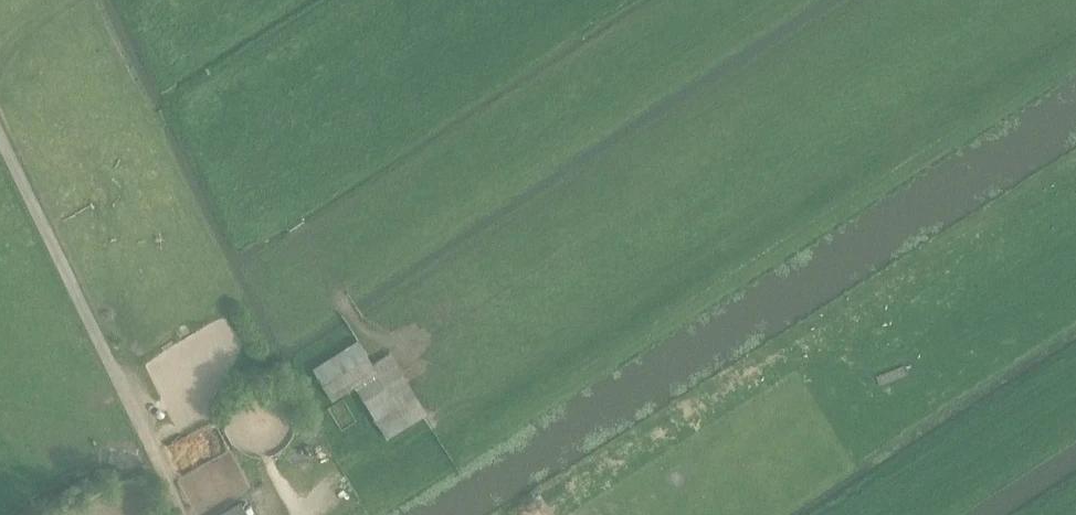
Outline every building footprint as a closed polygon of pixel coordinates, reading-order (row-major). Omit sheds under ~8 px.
[(355,386),(387,439),(426,414),(390,354),(373,365),(358,342),(313,370),(332,400),(355,386)] [(241,503),(221,514),(249,514),(241,503)]
